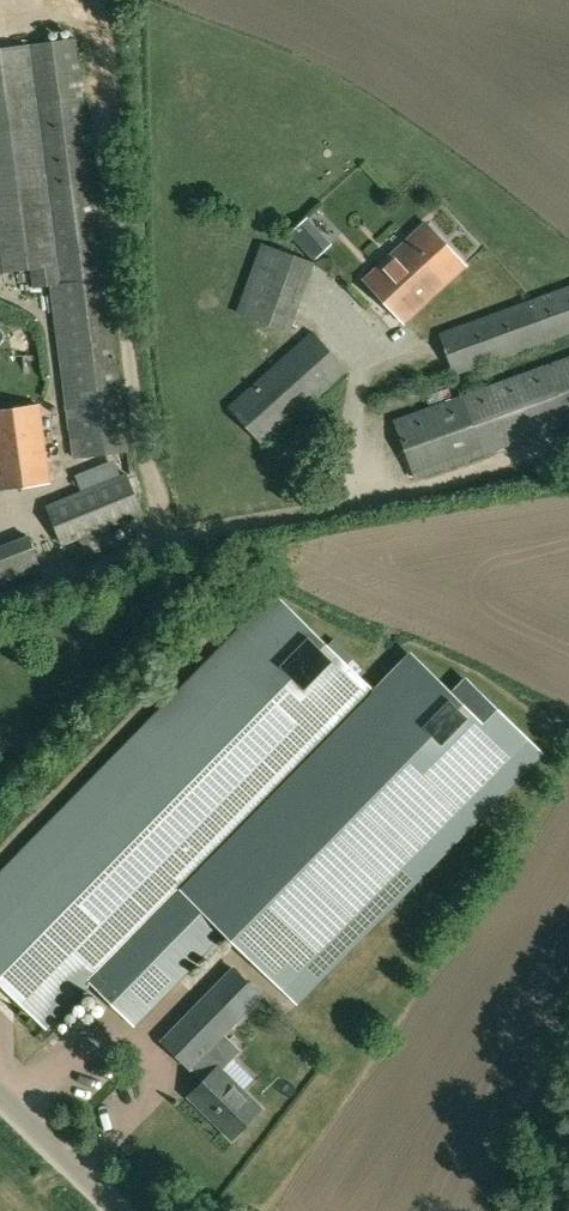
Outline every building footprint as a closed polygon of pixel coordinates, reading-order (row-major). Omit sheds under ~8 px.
[(26,29),(56,23),(54,14),(24,19),(26,29)] [(44,129),(87,124),(75,38),(31,44),(44,129)] [(0,48),(0,162),(47,157),(31,44),(0,48)] [(107,281),(87,124),(44,129),(47,157),(61,285),(107,281)] [(0,163),(0,271),(30,267),(33,288),(61,285),(46,157),(0,163)] [(426,222),(396,250),(435,292),(465,264),(426,222)] [(290,332),(315,262),(262,242),(236,312),(290,332)] [(435,292),(396,250),(365,279),(404,321),(435,292)] [(107,281),(50,286),(73,459),(130,453),(107,281)] [(439,332),(455,375),(568,332),(568,285),(439,332)] [(263,443),(347,368),(313,330),(230,406),(263,443)] [(547,364),(567,422),(568,421),(568,356),(547,364)] [(546,365),(463,394),(483,452),(567,422),(546,365)] [(463,394),(394,419),(414,476),(483,452),(463,394)] [(0,409),(0,488),(50,481),(40,404),(0,409)] [(140,508),(125,473),(49,505),(63,540),(140,508)] [(0,531),(0,545),(12,540),(7,528),(0,531)] [(0,546),(0,582),(40,567),(29,535),(0,546)] [(90,981),(176,893),(374,689),(275,591),(0,870),(0,983),(45,1026),(90,981)] [(176,893),(220,937),(229,928),(287,985),(529,738),(465,676),(450,693),(411,651),(374,689),(176,893)] [(543,752),(529,738),(287,985),(301,998),(543,752)] [(176,893),(90,981),(135,1024),(220,937),(176,893)] [(234,967),(195,1007),(223,1033),(261,994),(234,967)] [(196,1060),(223,1033),(195,1007),(163,1040),(190,1067),(196,1060)] [(210,1075),(189,1095),(233,1137),(262,1108),(220,1067),(238,1048),(223,1034),(197,1060),(210,1075)]
